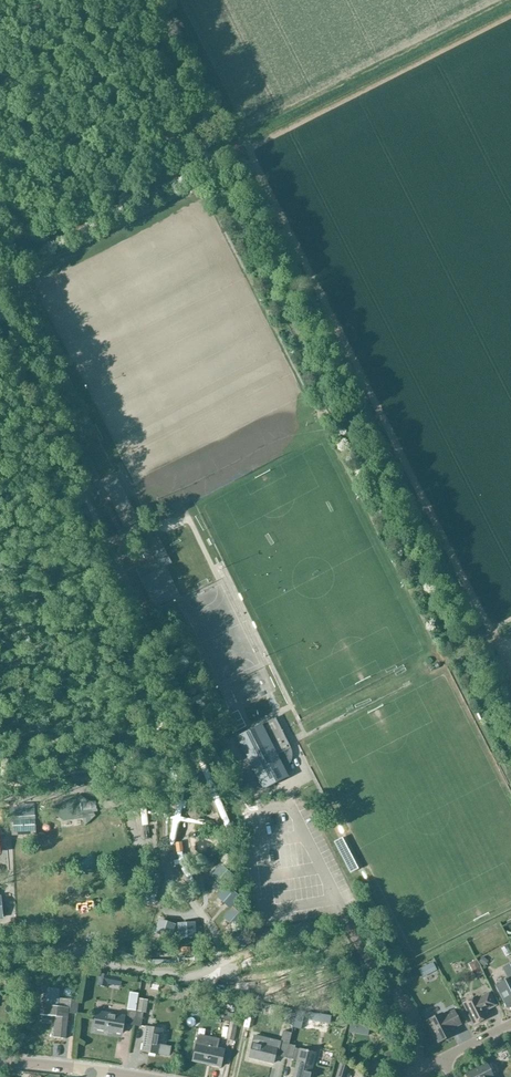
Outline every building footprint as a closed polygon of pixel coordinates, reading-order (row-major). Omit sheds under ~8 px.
[(113,509),(107,511),(117,532),(123,529),(113,509)] [(265,679),(259,681),(263,691),(269,689),(265,679)] [(238,711),(226,717),(234,733),(246,727),(238,711)] [(276,755),(291,747),(276,719),(237,738),(263,790),(287,778),(276,755)] [(201,744),(192,748),(229,837),(238,834),(201,744)] [(188,747),(177,752),(184,765),(195,760),(188,747)] [(153,768),(163,773),(170,760),(160,755),(153,768)] [(168,777),(175,786),(187,776),(180,767),(168,777)] [(48,811),(46,814),(53,819),(56,816),(64,821),(82,819),(84,825),(86,825),(95,817),(92,813),(92,810),(97,810),(96,802),(91,802),(80,796),(62,798),(48,811)] [(152,797),(137,797),(141,839),(155,842),(152,797)] [(176,797),(167,846),(179,849),(191,801),(176,797)] [(35,818),(11,819),(12,834),(36,833),(35,818)] [(328,840),(343,871),(351,867),(336,837),(328,840)] [(185,851),(176,850),(178,868),(193,891),(200,886),(188,863),(185,851)] [(145,865),(143,882),(157,883),(158,866),(145,865)] [(222,866),(213,875),(226,886),(234,876),(222,866)] [(143,884),(139,900),(152,903),(156,887),(143,884)] [(228,887),(219,897),(232,908),(240,898),(228,887)] [(216,901),(221,894),(216,890),(211,897),(216,901)] [(234,908),(225,918),(238,929),(246,919),(234,908)] [(160,923),(157,933),(171,937),(174,927),(160,923)] [(195,925),(180,926),(180,936),(195,935),(195,925)] [(243,929),(231,936),(239,950),(251,943),(243,929)] [(189,954),(189,964),(208,965),(208,955),(189,954)] [(483,966),(487,961),(482,957),(478,962),(483,966)] [(468,965),(471,970),(474,971),(479,968),(475,961),(468,965)] [(436,970),(432,962),(427,965),(431,973),(436,970)] [(503,970),(508,981),(495,987),(507,1009),(509,1008),(509,1009),(510,1010),(510,965),(503,970)] [(109,975),(99,974),(97,986),(106,987),(109,975)] [(149,991),(158,993),(159,985),(151,983),(149,991)] [(54,1040),(66,1041),(68,1015),(77,1016),(78,1003),(72,1002),(71,1010),(58,1009),(60,991),(46,990),(44,1008),(41,1007),(40,1017),(56,1019),(54,1040)] [(131,994),(128,1011),(137,1013),(137,1011),(139,999),(139,995),(131,994)] [(463,1005),(473,1026),(487,1019),(484,1013),(495,1007),(489,994),(477,1000),(477,998),(463,1005)] [(137,1011),(146,1013),(148,1000),(139,999),(137,1011)] [(126,1025),(134,1027),(137,1013),(128,1011),(126,1025)] [(293,1028),(301,1030),(303,1021),(305,1013),(297,1011),(293,1028)] [(225,1012),(223,1021),(230,1022),(232,1013),(225,1012)] [(426,1023),(437,1044),(453,1037),(450,1031),(460,1026),(453,1012),(443,1018),(442,1015),(426,1023)] [(93,1030),(121,1035),(124,1018),(96,1013),(93,1030)] [(137,1013),(134,1027),(141,1028),(143,1014),(137,1013)] [(230,1022),(226,1039),(234,1041),(238,1023),(230,1022)] [(278,1038),(279,1030),(267,1028),(266,1037),(278,1038)] [(159,1047),(162,1032),(147,1029),(142,1054),(158,1056),(169,1058),(170,1049),(159,1047)] [(254,1036),(249,1057),(274,1063),(276,1056),(278,1057),(282,1043),(288,1045),(291,1033),(283,1031),(280,1042),(254,1036)] [(219,1043),(197,1039),(192,1062),(221,1067),(224,1051),(217,1050),(219,1043)] [(287,1059),(290,1045),(288,1045),(282,1043),(278,1057),(287,1059)] [(287,1059),(298,1062),(294,1076),(311,1076),(314,1066),(313,1065),(316,1054),(295,1049),(296,1047),(290,1045),(287,1059)] [(486,1065),(466,1075),(467,1076),(492,1076),(486,1065)] [(350,1069),(341,1066),(338,1076),(347,1076),(350,1069)]
